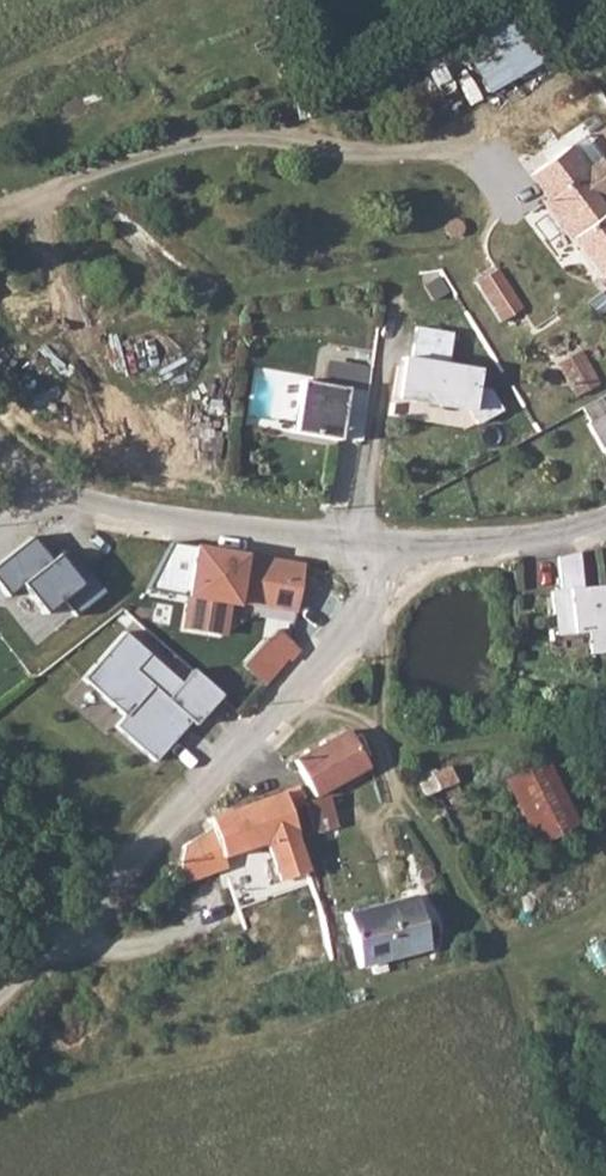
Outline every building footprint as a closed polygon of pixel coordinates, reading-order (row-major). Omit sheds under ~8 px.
[(487,92),(537,68),(507,6),(457,30),(487,92)] [(545,212),(569,246),(576,241),(605,220),(605,213),(576,175),(537,200),(545,212)] [(576,241),(600,276),(605,272),(605,220),(576,241)] [(499,274),(477,287),(498,319),(520,305),(499,274)] [(482,367),(450,362),(455,332),(412,324),(397,411),(494,428),(501,389),(479,386),(482,367)] [(572,362),(559,369),(573,393),(596,380),(577,347),(567,352),(572,362)] [(278,429),(360,442),(368,389),(286,376),(278,429)] [(580,404),(589,419),(584,421),(605,458),(605,390),(580,404)] [(299,613),(308,562),(197,541),(181,627),(229,636),(236,601),(299,613)] [(557,634),(591,632),(592,653),(605,651),(605,584),(585,585),(583,552),(560,554),(563,590),(553,591),(557,634)] [(261,635),(235,663),(256,680),(281,652),(261,635)] [(160,724),(192,761),(209,745),(188,722),(201,711),(192,697),(176,708),(178,711),(160,724)] [(343,734),(287,763),(307,797),(361,768),(358,761),(366,757),(354,738),(347,741),(343,734)] [(547,755),(504,778),(540,845),(583,822),(547,755)] [(427,769),(408,778),(419,797),(452,782),(446,767),(430,775),(427,769)] [(278,793),(277,794),(284,814),(300,807),(292,789),(278,793)] [(332,792),(306,801),(316,833),(342,825),(332,792)] [(199,824),(181,841),(193,870),(216,860),(283,832),(290,829),(284,814),(277,794),(199,824)] [(411,899),(340,917),(355,969),(425,951),(411,899)]
